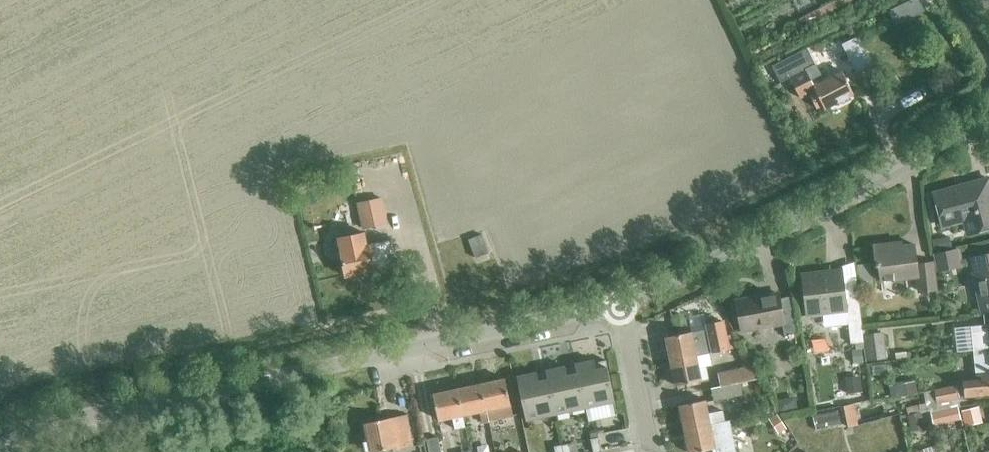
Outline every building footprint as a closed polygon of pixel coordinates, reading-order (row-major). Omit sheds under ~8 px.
[(841,44),(855,73),(869,66),(855,37),(841,44)] [(841,71),(813,84),(805,69),(815,64),(807,48),(773,65),(781,81),(789,77),(799,97),(807,93),(815,108),(821,105),(824,109),(853,94),(841,71)] [(988,227),(988,182),(988,178),(934,193),(943,225),(976,216),(980,230),(988,227)] [(358,204),(362,228),(387,223),(382,199),(358,204)] [(947,236),(935,239),(938,252),(938,253),(950,250),(947,236)] [(340,250),(346,276),(396,266),(391,239),(340,250)] [(914,245),(893,248),(892,243),(873,246),(876,265),(879,265),(882,285),(917,280),(919,292),(935,289),(931,263),(917,265),(914,245)] [(935,254),(939,270),(959,265),(956,249),(935,254)] [(970,257),(982,314),(988,312),(988,253),(970,257)] [(858,297),(846,299),(843,268),(802,273),(807,315),(846,310),(850,343),(863,341),(858,297)] [(791,296),(779,298),(778,293),(738,300),(744,330),(782,323),(784,335),(798,333),(791,296)] [(665,335),(670,361),(709,353),(734,348),(727,315),(708,317),(710,327),(665,335)] [(988,348),(988,324),(971,326),(973,350),(988,348)] [(864,334),(867,361),(886,358),(882,331),(864,334)] [(863,346),(854,347),(854,361),(864,361),(863,346)] [(709,353),(670,361),(675,385),(701,380),(698,367),(711,365),(709,353)] [(973,355),(975,374),(988,373),(988,353),(973,355)] [(575,363),(585,407),(615,401),(606,360),(594,362),(594,360),(575,363)] [(556,413),(585,407),(575,363),(575,364),(575,366),(565,368),(565,366),(547,370),(556,413)] [(711,388),(714,400),(741,394),(738,382),(759,378),(751,366),(718,373),(721,385),(711,388)] [(526,420),(556,413),(547,370),(546,370),(546,372),(537,374),(536,372),(517,376),(526,420)] [(845,377),(847,395),(862,393),(860,375),(845,377)] [(964,396),(988,394),(988,375),(980,376),(981,379),(963,381),(964,396)] [(481,384),(488,421),(513,415),(505,378),(481,384)] [(889,385),(891,397),(917,392),(914,380),(889,385)] [(960,397),(964,396),(963,381),(958,381),(958,384),(955,385),(955,386),(934,389),(936,402),(937,409),(956,407),(955,399),(960,398),(960,397)] [(482,422),(488,421),(481,384),(458,389),(463,415),(480,411),(482,422)] [(463,415),(458,389),(433,394),(438,420),(452,417),(455,429),(465,426),(463,415)] [(685,428),(724,420),(722,410),(708,412),(705,398),(680,404),(685,428)] [(844,405),(848,427),(858,425),(854,403),(844,405)] [(961,410),(965,427),(982,422),(978,406),(961,410)] [(956,407),(937,409),(937,410),(931,411),(933,424),(956,421),(954,408),(956,407)] [(839,408),(812,414),(815,427),(841,422),(839,408)] [(397,446),(397,449),(413,446),(406,414),(364,423),(371,451),(397,446)] [(685,428),(690,451),(693,451),(714,447),(715,451),(736,451),(729,419),(724,420),(685,428)] [(593,451),(596,451),(601,451),(598,437),(590,438),(593,451)] [(426,441),(429,451),(440,451),(438,439),(426,441)] [(555,451),(571,451),(569,443),(554,446),(555,451)]
